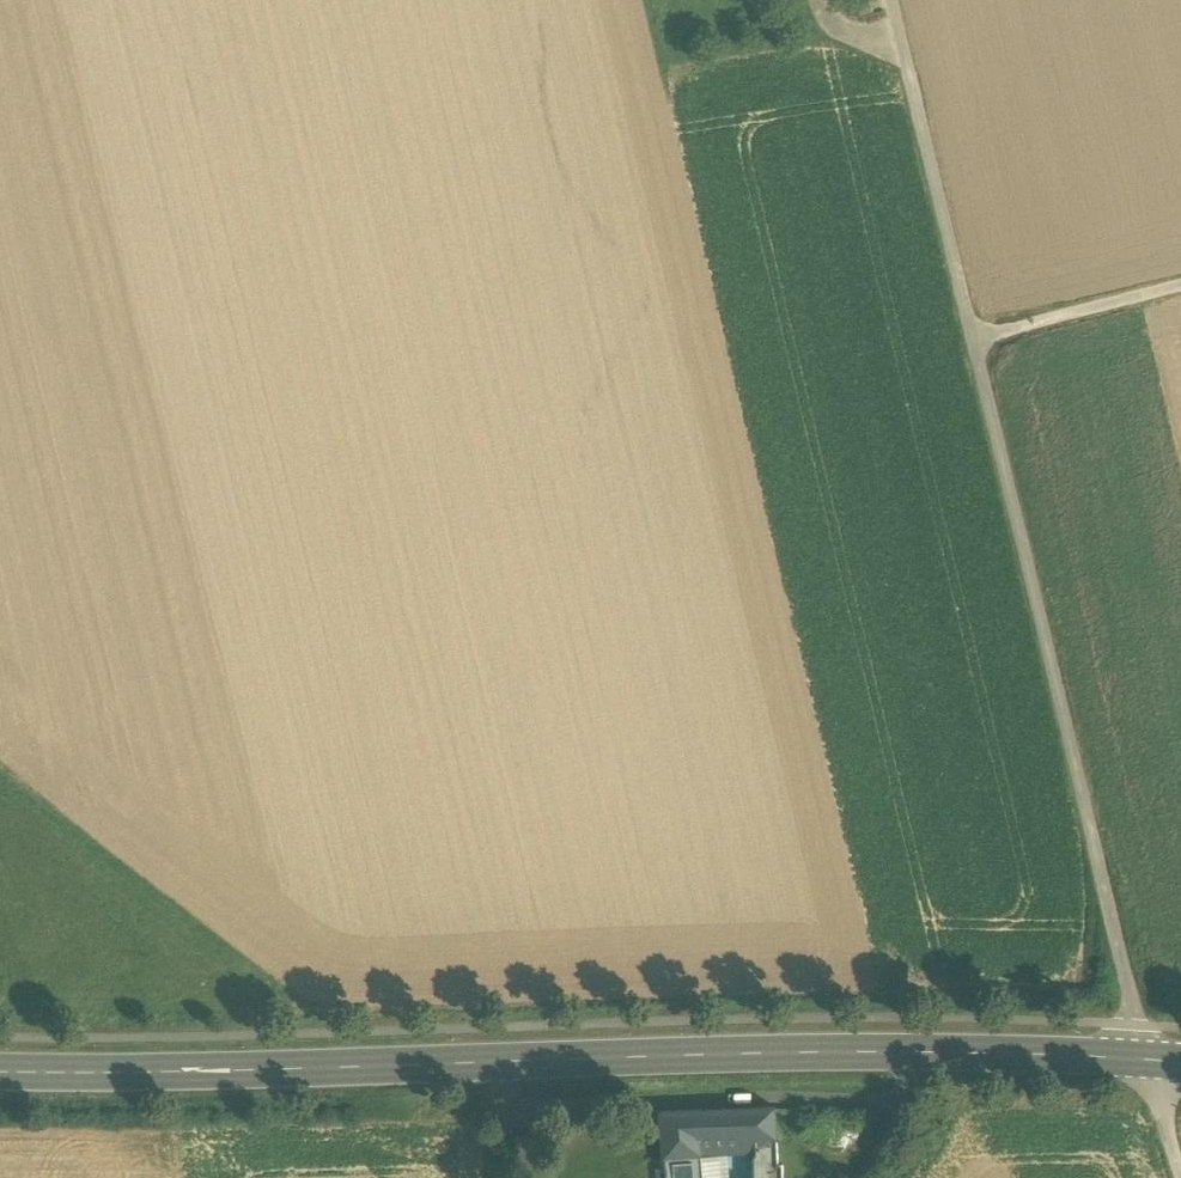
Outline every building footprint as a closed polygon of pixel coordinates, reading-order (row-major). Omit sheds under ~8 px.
[(873,12),(870,0),(858,0),(862,14),(873,12)] [(662,1114),(668,1177),(703,1177),(702,1159),(700,1136),(720,1136),(757,1135),(756,1156),(777,1156),(774,1109),(662,1114)] [(720,1136),(700,1136),(702,1159),(709,1159),(709,1154),(721,1154),(720,1136)] [(756,1156),(756,1177),(782,1177),(782,1167),(777,1167),(777,1156),(756,1156)]
